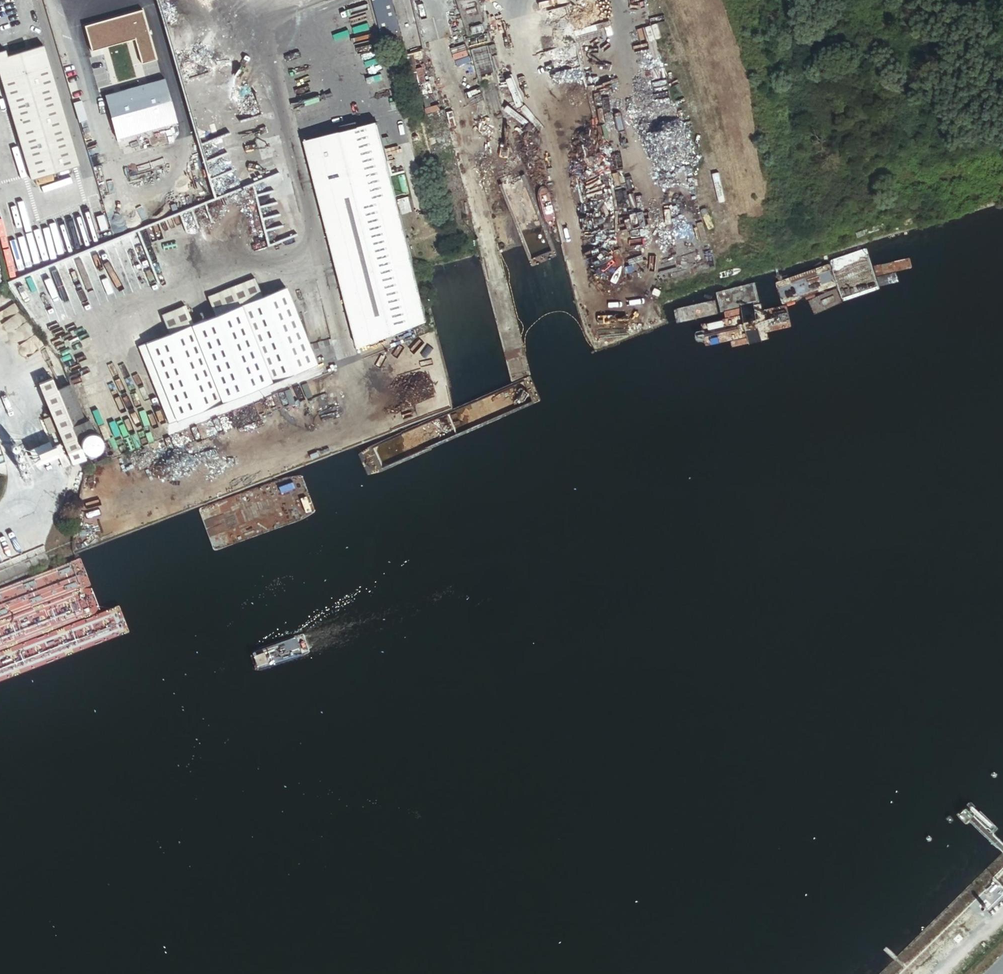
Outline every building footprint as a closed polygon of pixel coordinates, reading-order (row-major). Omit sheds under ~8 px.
[(373,0),(383,43),(402,38),(392,0),(373,0)] [(135,40),(141,63),(156,58),(143,9),(84,26),(91,52),(135,40)] [(44,45),(7,56),(5,50),(0,51),(0,72),(31,180),(79,166),(44,45)] [(106,95),(118,138),(177,122),(166,79),(130,89),(110,94),(106,95)] [(81,101),(74,103),(80,122),(87,120),(81,101)] [(206,151),(225,146),(216,115),(198,121),(206,151)] [(307,140),(358,347),(428,320),(378,122),(307,140)] [(252,301),(244,282),(185,306),(193,325),(252,301)] [(138,346),(170,423),(316,364),(285,287),(252,301),(193,325),(185,306),(161,316),(168,334),(138,346)] [(87,466),(101,461),(98,453),(99,453),(99,452),(100,451),(100,450),(101,449),(101,448),(101,447),(101,446),(102,445),(101,444),(100,440),(99,437),(97,435),(94,432),(88,418),(84,419),(70,384),(44,394),(72,464),(84,459),(87,466)] [(98,453),(101,461),(107,458),(102,445),(101,446),(101,447),(101,448),(101,449),(100,450),(100,451),(99,452),(99,453),(98,453)]
